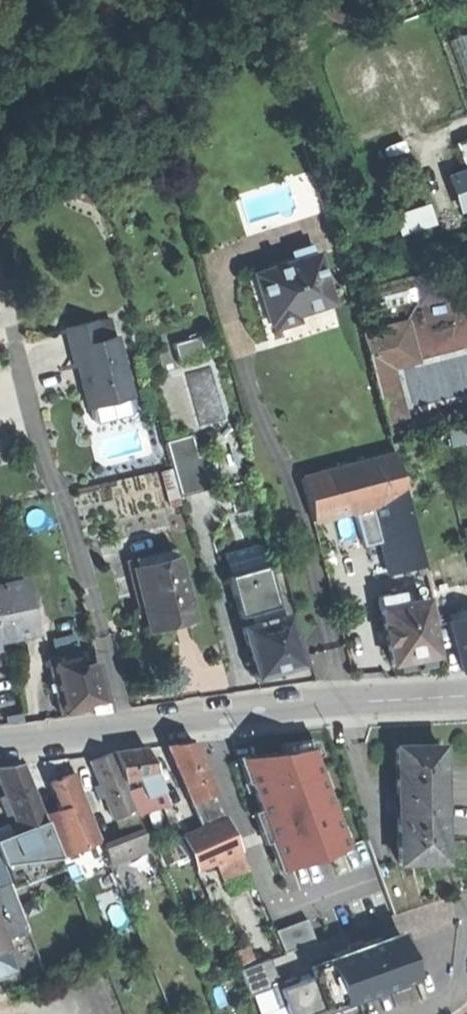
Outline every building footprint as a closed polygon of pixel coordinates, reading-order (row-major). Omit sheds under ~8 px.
[(458,36),(465,84),(466,84),(466,35),(458,36)] [(466,173),(466,139),(457,142),(466,173)] [(403,232),(438,222),(433,203),(398,213),(403,232)] [(253,272),(269,324),(272,324),(274,329),(300,321),(299,316),(317,310),(338,304),(322,250),(253,272)] [(352,292),(359,315),(420,298),(417,289),(422,288),(418,274),(352,292)] [(453,279),(422,288),(417,289),(420,298),(422,306),(457,296),(453,279)] [(106,401),(129,396),(115,338),(99,342),(93,319),(66,326),(86,406),(106,401)] [(364,335),(374,370),(388,422),(404,417),(391,367),(397,366),(419,360),(409,323),(364,335)] [(174,341),(179,361),(205,355),(201,335),(174,341)] [(419,360),(397,366),(411,416),(466,400),(466,347),(419,360)] [(178,497),(212,487),(203,453),(196,455),(190,433),(162,441),(178,497)] [(313,519),(370,504),(406,494),(395,452),(302,476),(313,519)] [(370,504),(374,520),(410,510),(406,494),(370,504)] [(374,520),(379,538),(415,529),(410,510),(374,520)] [(379,538),(383,555),(419,546),(415,529),(379,538)] [(417,566),(424,564),(419,546),(383,555),(388,573),(417,566)] [(135,610),(143,608),(134,570),(176,559),(173,548),(122,560),(135,610)] [(466,582),(466,553),(424,564),(426,572),(431,591),(466,582)] [(143,608),(149,630),(169,625),(191,619),(176,559),(134,570),(143,608)] [(264,608),(266,617),(279,614),(265,560),(226,571),(237,611),(246,609),(247,612),(264,608)] [(420,574),(426,572),(424,564),(417,566),(420,574)] [(20,582),(1,585),(11,637),(30,634),(31,635),(34,634),(33,630),(32,631),(30,623),(32,623),(31,618),(30,619),(25,597),(27,596),(26,592),(25,592),(23,583),(24,583),(23,579),(19,580),(20,582)] [(7,639),(7,641),(11,640),(11,637),(1,585),(0,584),(0,640),(7,639)] [(375,600),(378,612),(393,608),(390,596),(375,600)] [(387,648),(392,667),(416,660),(436,655),(422,601),(393,608),(378,612),(383,632),(387,648)] [(250,622),(266,617),(264,608),(247,612),(250,622)] [(279,667),(299,661),(286,612),(279,614),(266,617),(250,622),(242,624),(247,641),(251,654),(256,673),(279,667)] [(464,671),(466,670),(466,618),(452,622),(464,671)] [(374,651),(387,648),(383,632),(370,636),(374,651)] [(245,656),(251,654),(247,641),(242,642),(245,656)] [(47,659),(59,715),(78,711),(90,708),(91,713),(104,710),(94,662),(81,665),(78,652),(47,659)] [(164,745),(188,802),(194,800),(212,793),(214,792),(191,742),(164,745)] [(421,745),(396,745),(398,861),(443,860),(443,840),(446,840),(444,765),(441,765),(441,745),(421,745)] [(126,750),(111,752),(121,779),(136,778),(143,777),(155,776),(143,748),(126,750)] [(315,748),(241,755),(282,867),(350,843),(315,748)] [(133,809),(121,779),(111,752),(97,758),(88,761),(110,818),(117,815),(133,809)] [(0,767),(0,787),(18,831),(25,829),(44,822),(20,765),(6,767),(0,767)] [(99,841),(73,772),(60,778),(49,782),(60,809),(44,815),(60,856),(99,841)] [(165,804),(155,776),(143,777),(148,790),(155,807),(165,804)] [(141,792),(148,790),(143,777),(136,778),(141,792)] [(222,818),(212,793),(194,800),(204,825),(222,818)] [(142,832),(133,809),(117,815),(126,838),(142,832)] [(225,817),(222,818),(204,825),(192,830),(180,835),(189,855),(195,869),(212,862),(239,851),(225,817)] [(51,841),(44,822),(25,829),(33,848),(51,841)] [(21,838),(17,854),(33,848),(25,829),(18,831),(21,838)] [(148,849),(142,832),(126,838),(103,847),(109,864),(148,849)] [(164,865),(189,855),(180,835),(170,840),(173,848),(159,854),(164,865)] [(62,869),(51,841),(33,848),(17,854),(1,860),(12,888),(62,869)] [(246,868),(239,851),(212,862),(220,879),(246,868)] [(8,885),(0,863),(0,888),(8,885)] [(8,885),(0,888),(0,896),(15,935),(26,931),(8,885)] [(5,938),(15,935),(0,896),(0,940),(5,938)] [(310,919),(279,928),(286,952),(317,943),(310,919)] [(400,936),(310,968),(325,1010),(381,990),(415,977),(400,936)] [(12,976),(0,945),(0,944),(0,980),(12,976)]
